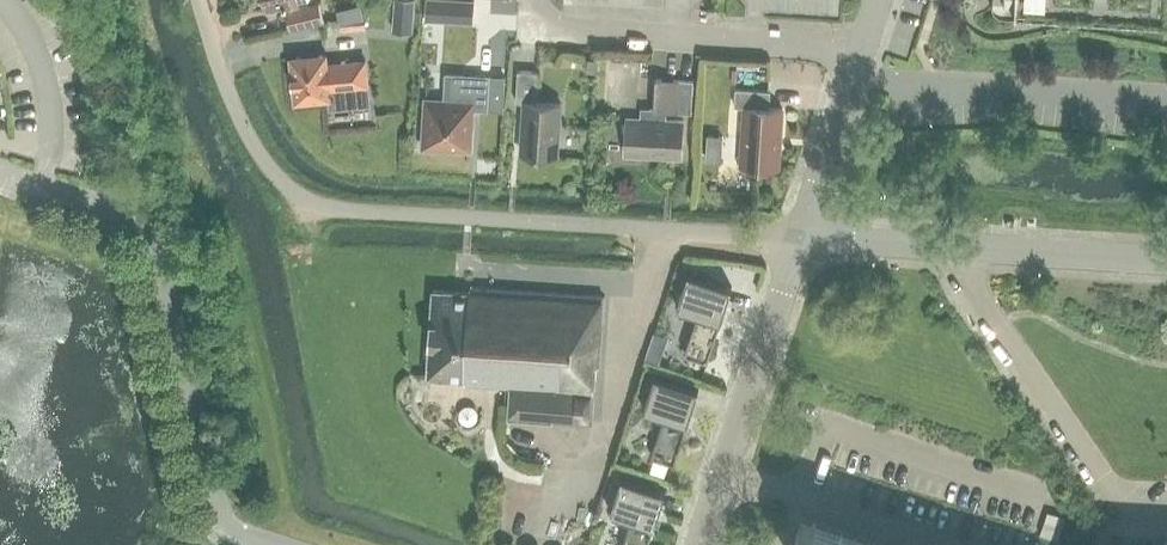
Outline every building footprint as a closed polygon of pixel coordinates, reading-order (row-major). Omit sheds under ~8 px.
[(298,3),(308,0),(309,0),(264,0),(267,11),(298,3)] [(392,31),(413,33),(415,0),(394,0),(392,31)] [(425,20),(473,22),(474,2),(445,0),(427,0),(425,20)] [(992,5),(992,7),(992,8),(992,9),(993,10),(993,12),(994,13),(995,14),(995,15),(996,16),(997,16),(998,17),(999,17),(1000,18),(1001,18),(1002,18),(1004,18),(1015,19),(1017,19),(1017,18),(1017,13),(1126,20),(1166,22),(1166,0),(992,0),(992,5)] [(324,22),(319,2),(285,10),(290,31),(324,22)] [(295,102),(330,99),(330,108),(370,104),(365,60),(327,63),(326,54),(291,58),(295,102)] [(587,59),(586,72),(596,73),(596,59),(587,59)] [(524,103),(521,153),(557,155),(561,103),(536,102),(538,72),(518,71),(516,102),(524,103)] [(446,74),(444,101),(426,100),(423,147),(470,150),(472,109),(487,110),(489,76),(446,74)] [(627,118),(625,154),(682,157),(684,122),(666,121),(667,111),(692,112),(694,81),(656,79),(654,111),(641,110),(640,119),(627,118)] [(741,166),(779,168),(782,109),(768,108),(769,91),(736,89),(735,107),(745,107),(741,166)] [(721,161),(722,137),(707,136),(706,160),(721,161)] [(677,308),(698,315),(685,354),(708,362),(732,287),(688,273),(677,308)] [(428,377),(450,378),(450,383),(555,390),(552,421),(592,424),(596,364),(599,364),(604,297),(470,288),(470,293),(433,291),(428,377)] [(660,363),(662,357),(648,352),(646,358),(660,363)] [(652,456),(674,464),(699,389),(655,375),(643,410),(664,417),(652,456)] [(665,491),(622,477),(610,512),(631,519),(623,544),(648,544),(665,491)] [(1058,541),(1065,518),(1048,512),(1040,535),(1058,541)] [(801,520),(794,542),(804,544),(877,544),(801,520)]
